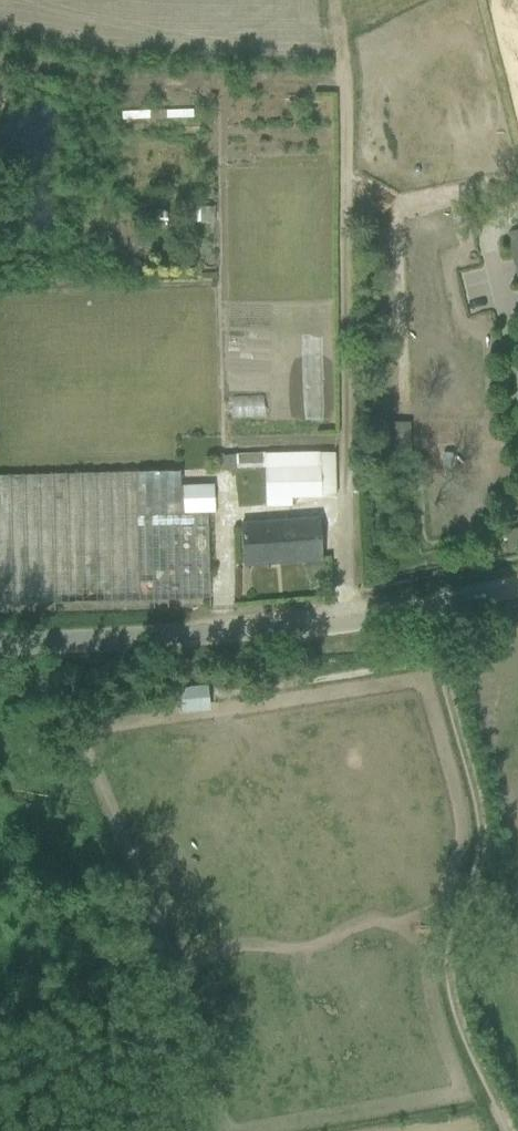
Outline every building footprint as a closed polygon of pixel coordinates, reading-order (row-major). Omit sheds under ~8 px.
[(178,117),(179,95),(151,94),(150,116),(178,117)] [(508,233),(517,275),(517,231),(508,233)] [(322,493),(320,430),(257,431),(257,450),(218,451),(219,468),(250,467),(251,505),(277,504),(277,494),(322,493)] [(0,476),(0,604),(204,599),(202,514),(175,515),(174,472),(0,476)] [(247,565),(324,559),(321,515),(244,520),(247,565)]
